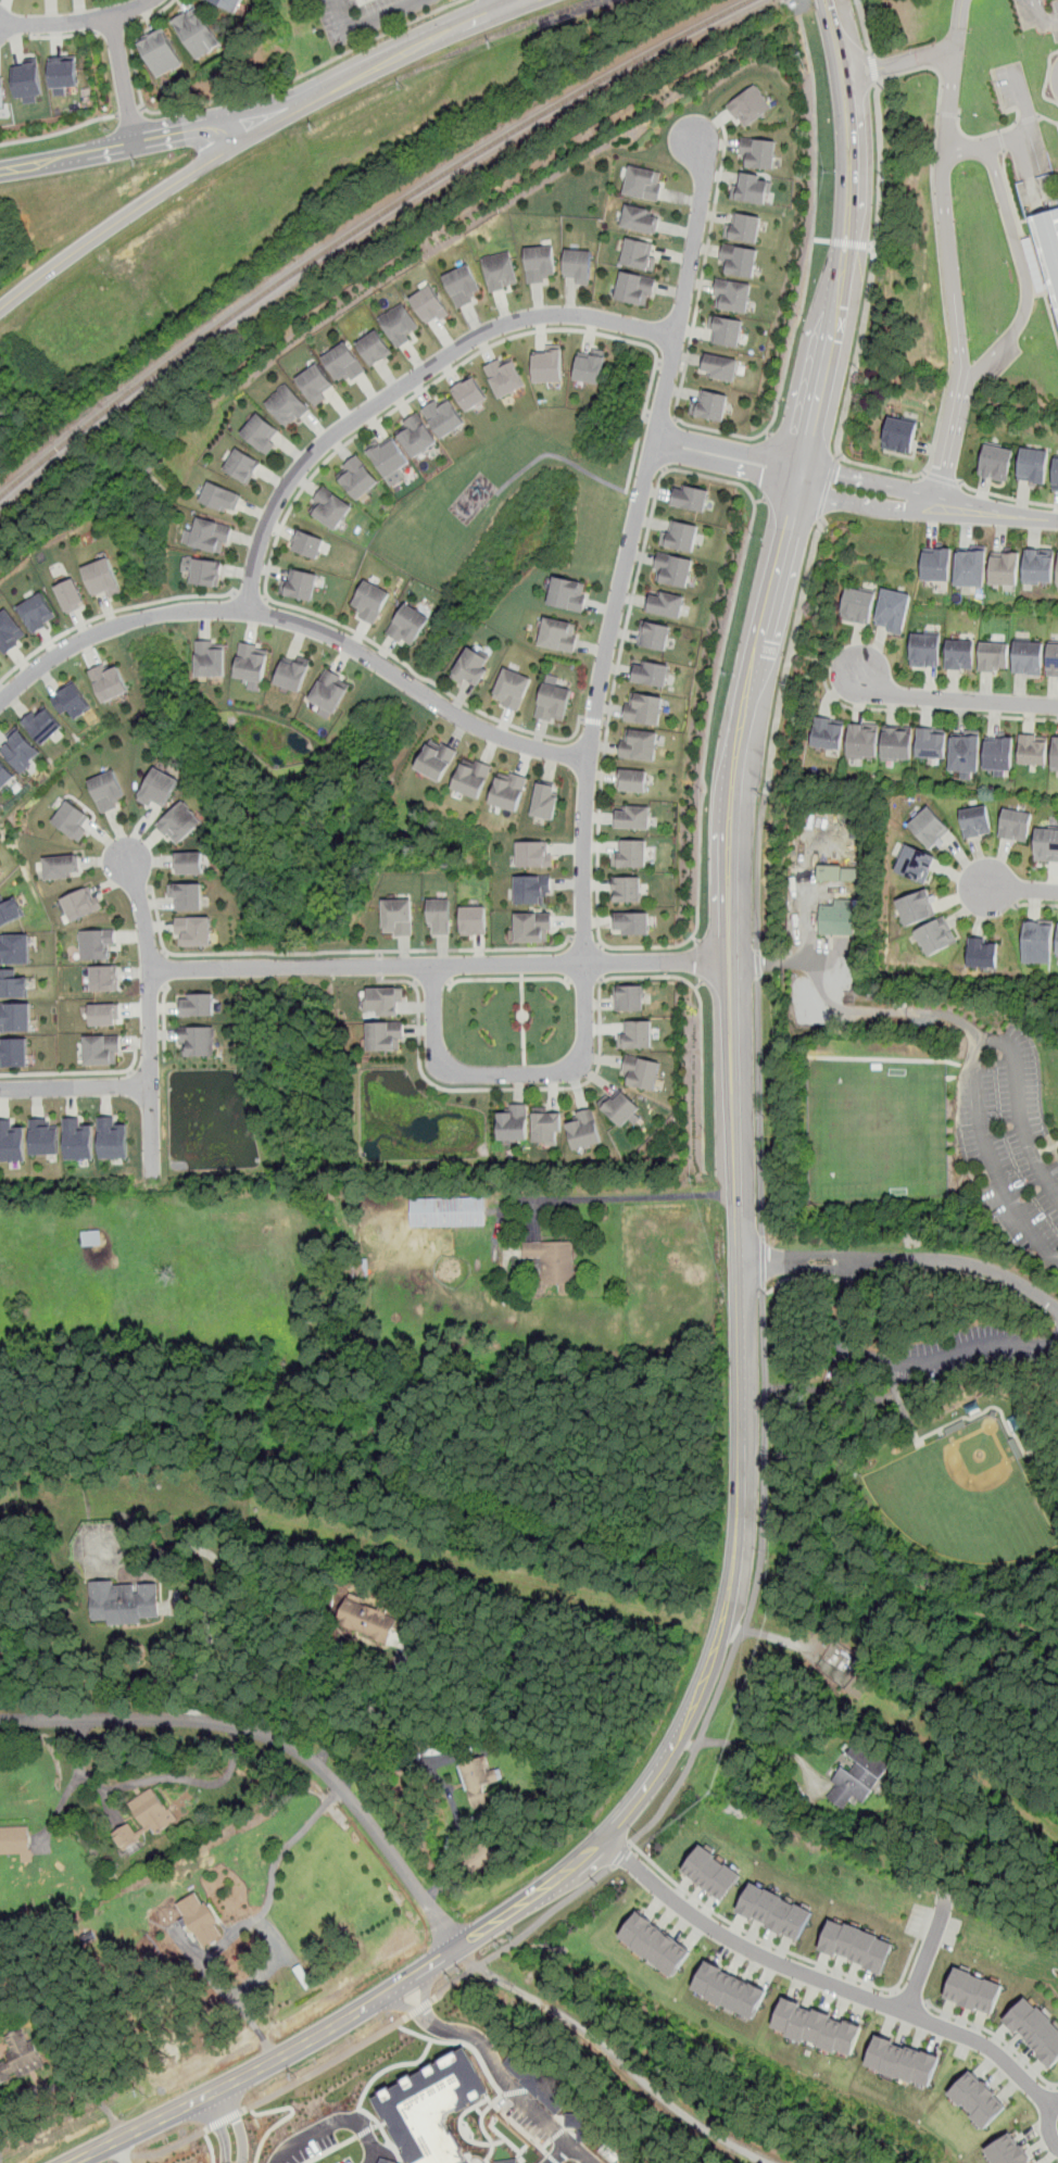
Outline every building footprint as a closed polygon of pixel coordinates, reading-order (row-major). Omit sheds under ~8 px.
[(237,13),(242,0),(206,0),(237,13)] [(198,60),(224,43),(197,4),(172,20),(198,60)] [(138,38),(159,77),(185,64),(163,26),(138,38)] [(51,58),(52,88),(54,88),(55,95),(67,95),(67,87),(79,87),(77,55),(51,58)] [(13,66),(17,98),(25,97),(26,104),(39,101),(37,95),(43,93),(38,58),(25,60),(26,64),(13,66)] [(754,85),(772,108),(745,128),(736,115),(734,117),(725,104),(754,85)] [(776,141),(740,138),(739,154),(744,154),(742,166),(772,169),(776,141)] [(660,174),(630,166),(622,193),(657,201),(659,192),(655,191),(660,174)] [(770,177),(736,171),(731,198),(765,204),(770,177)] [(658,211),(625,204),(620,226),(653,232),(658,211)] [(1030,216),(1057,314),(1057,208),(1030,216)] [(761,216),(730,211),(725,237),(756,242),(761,216)] [(648,271),(655,243),(626,237),(620,265),(648,271)] [(755,276),(759,250),(723,243),(720,261),(726,262),(725,272),(755,276)] [(528,282),(555,280),(552,244),(524,247),(528,282)] [(564,276),(576,276),(576,284),(590,284),(591,251),(565,250),(564,276)] [(518,284),(508,251),(481,259),(491,291),(518,284)] [(457,307),(482,295),(467,265),(442,278),(457,307)] [(615,300),(648,307),(655,279),(620,273),(615,300)] [(711,306),(747,313),(753,285),(717,278),(711,306)] [(448,312),(430,285),(410,299),(427,325),(448,312)] [(420,326),(403,301),(378,318),(399,349),(414,338),(411,332),(420,326)] [(739,348),(744,322),(711,315),(706,341),(739,348)] [(356,347),(373,369),(394,353),(377,331),(356,347)] [(366,369),(347,341),(323,359),(339,381),(350,375),(353,379),(366,369)] [(533,353),(533,381),(562,381),(562,343),(543,343),(543,353),(533,353)] [(574,378),(600,383),(607,351),(592,348),(591,354),(580,352),(574,378)] [(739,361),(704,353),(701,369),(708,370),(707,376),(734,381),(739,361)] [(526,387),(511,357),(501,362),(500,359),(483,367),(500,400),(526,387)] [(326,391),(335,382),(318,363),(298,381),(319,405),(330,395),(326,391)] [(451,388),(467,412),(489,399),(474,376),(459,386),(458,382),(451,388)] [(311,408),(286,383),(265,404),(289,429),(311,408)] [(729,397),(700,390),(693,415),(722,422),(729,397)] [(448,397),(466,423),(443,439),(423,408),(437,399),(439,403),(448,397)] [(241,433),(268,454),(276,443),(270,439),(279,429),(259,413),(241,433)] [(394,432),(415,460),(438,442),(418,414),(394,432)] [(918,424),(889,417),(881,449),(910,455),(918,424)] [(367,451),(388,479),(410,463),(389,435),(367,451)] [(1008,480),(1012,449),(984,444),(979,476),(1008,480)] [(262,463),(238,447),(224,467),(248,483),(262,463)] [(1017,480),(1045,483),(1048,450),(1020,447),(1017,480)] [(380,480),(355,455),(335,475),(360,500),(380,480)] [(201,501),(234,514),(242,494),(210,481),(201,501)] [(709,490),(676,483),(671,504),(705,512),(709,490)] [(353,506),(324,486),(307,510),(337,529),(353,506)] [(234,526),(198,517),(194,531),(187,529),(184,542),(222,552),(224,541),(229,542),(234,526)] [(662,543),(694,551),(700,526),(667,518),(662,543)] [(322,561),(329,541),(298,528),(289,548),(322,561)] [(952,548),(924,545),(921,580),(948,582),(952,548)] [(1020,549),(992,546),(990,582),(1017,586),(1020,549)] [(984,587),(986,550),(957,548),(954,586),(984,587)] [(1023,582),(1051,583),(1054,550),(1025,548),(1023,582)] [(693,558),(659,552),(654,580),(689,587),(693,558)] [(218,588),(223,562),(196,557),(191,583),(218,588)] [(84,569),(96,599),(122,589),(110,558),(84,569)] [(312,601),(318,575),(287,567),(280,592),(312,601)] [(549,604),(583,611),(589,583),(554,577),(549,604)] [(87,605),(75,579),(56,588),(68,614),(87,605)] [(376,624),(391,591),(365,579),(350,611),(376,624)] [(868,626),(876,593),(847,587),(840,619),(868,626)] [(681,618),(687,596),(652,589),(646,611),(681,618)] [(911,595),(882,589),(874,624),(887,627),(886,631),(902,634),(911,595)] [(42,592),(17,607),(33,633),(58,619),(42,592)] [(387,633),(412,649),(430,617),(405,603),(387,633)] [(5,654),(18,644),(17,642),(26,634),(5,607),(0,611),(0,647),(5,654)] [(580,624),(546,617),(541,645),(575,652),(580,624)] [(672,626),(644,620),(639,644),(668,651),(672,626)] [(909,666),(939,668),(941,637),(911,634),(909,666)] [(945,668),(973,670),(975,641),(947,638),(945,668)] [(1042,675),(1044,642),(1015,640),(1013,672),(1042,675)] [(226,641),(197,641),(197,676),(226,676),(226,641)] [(270,646),(242,641),(236,677),(263,682),(270,646)] [(1010,643),(981,641),(979,670),(1008,672),(1010,643)] [(1057,676),(1057,643),(1049,642),(1047,676),(1057,676)] [(453,678),(476,690),(491,659),(468,647),(453,678)] [(311,661),(286,652),(276,684),(301,692),(311,661)] [(666,688),(670,666),(635,658),(631,680),(666,688)] [(105,703),(130,690),(116,663),(91,676),(105,703)] [(352,680),(327,667),(311,700),(336,713),(352,680)] [(519,712),(533,678),(506,667),(494,696),(506,701),(504,705),(519,712)] [(52,697),(64,714),(71,708),(78,718),(92,706),(74,682),(52,697)] [(536,717),(564,725),(572,691),(545,683),(536,717)] [(624,719),(659,726),(664,697),(629,691),(624,719)] [(23,719),(45,744),(64,726),(43,703),(23,719)] [(840,752),(845,722),(816,717),(811,746),(840,752)] [(878,724),(849,721),(847,757),(877,758),(878,724)] [(882,758),(910,759),(911,725),(883,724),(882,758)] [(916,758),(945,759),(946,728),(917,727),(916,758)] [(660,733),(625,728),(620,755),(656,762),(660,733)] [(1,749),(23,774),(35,764),(33,762),(41,753),(22,730),(1,749)] [(949,771),(979,772),(980,733),(952,731),(949,771)] [(1018,764),(1046,766),(1048,734),(1021,732),(1018,764)] [(984,770),(1012,771),(1013,738),(985,735),(984,770)] [(416,768),(441,782),(458,753),(433,738),(416,768)] [(480,800),(492,766),(465,756),(453,790),(480,800)] [(16,777),(0,758),(0,791),(16,777)] [(138,800),(163,812),(179,778),(154,766),(138,800)] [(617,789),(646,793),(650,771),(619,768),(617,789)] [(102,813),(127,803),(114,769),(88,780),(102,813)] [(490,804),(518,813),(528,778),(501,769),(490,804)] [(558,796),(554,795),(556,784),(539,781),(531,816),(553,820),(558,796)] [(93,817),(65,800),(51,823),(79,841),(93,817)] [(158,826),(178,846),(203,821),(182,801),(158,826)] [(615,828),(650,830),(651,806),(616,804),(615,828)] [(992,834),(986,805),(959,810),(965,840),(992,834)] [(950,830),(928,806),(907,826),(930,851),(950,830)] [(1028,844),(1033,815),(1004,808),(998,839),(1028,844)] [(1034,860),(1057,862),(1057,831),(1035,829),(1034,860)] [(646,840),(614,840),(614,867),(646,867),(646,840)] [(517,866),(551,866),(551,842),(517,842),(517,866)] [(924,884),(936,860),(906,845),(894,870),(924,884)] [(174,875),(205,875),(205,853),(174,853),(174,875)] [(77,856),(42,856),(42,878),(77,878),(77,856)] [(858,866),(817,866),(817,881),(858,881),(858,866)] [(516,875),(516,903),(550,903),(550,875),(516,875)] [(613,876),(613,903),(642,903),(642,876),(613,876)] [(171,884),(171,910),(203,910),(203,884),(171,884)] [(68,922),(100,910),(91,886),(60,897),(68,922)] [(905,928),(937,915),(927,890),(895,902),(905,928)] [(29,911),(20,892),(0,902),(0,926),(29,911)] [(451,898),(429,898),(429,927),(434,927),(434,934),(451,934),(451,898)] [(413,900),(383,900),(383,931),(396,931),(396,935),(413,935),(413,900)] [(487,934),(487,906),(462,906),(462,934),(487,934)] [(820,906),(820,936),(854,936),(854,906),(820,906)] [(516,942),(550,942),(550,914),(516,913),(516,942)] [(614,934),(650,934),(650,913),(614,913),(614,934)] [(943,917),(914,935),(928,959),(957,942),(943,917)] [(175,918),(175,946),(212,946),(212,918),(175,918)] [(1054,922),(1024,920),(1022,964),(1051,965),(1054,922)] [(113,930),(79,930),(79,961),(113,961),(113,930)] [(0,933),(0,964),(30,964),(30,933),(0,933)] [(969,941),(969,968),(998,968),(998,941),(969,941)] [(90,967),(90,992),(118,992),(118,967),(90,967)] [(33,996),(33,972),(0,972),(0,996),(33,996)] [(643,984),(643,1010),(615,1011),(616,997),(614,997),(614,985),(643,984)] [(402,1017),(402,989),(367,989),(367,1017),(402,1017)] [(179,992),(179,1015),(215,1015),(215,992),(179,992)] [(36,1032),(36,1002),(0,1002),(0,1032),(36,1032)] [(89,1026),(119,1026),(119,1004),(89,1004),(89,1026)] [(652,1020),(652,1047),(619,1047),(619,1033),(625,1033),(625,1020),(652,1020)] [(368,1051),(403,1051),(403,1021),(368,1021),(368,1051)] [(215,1026),(179,1026),(179,1054),(215,1054),(215,1026)] [(84,1035),(84,1064),(119,1064),(119,1035),(84,1035)] [(0,1038),(0,1066),(30,1066),(30,1038),(0,1038)] [(627,1054),(662,1062),(655,1091),(627,1085),(629,1076),(621,1074),(627,1054)] [(599,1103),(622,1125),(641,1107),(621,1089),(613,1097),(607,1093),(599,1103)] [(528,1104),(528,1140),(501,1140),(499,1111),(512,1111),(512,1104),(528,1104)] [(592,1107),(603,1142),(576,1150),(567,1123),(580,1120),(577,1111),(592,1107)] [(533,1144),(561,1144),(561,1109),(533,1109),(533,1144)] [(24,1128),(14,1128),(14,1118),(0,1118),(0,1161),(24,1161),(24,1128)] [(30,1118),(30,1154),(59,1154),(59,1124),(51,1124),(51,1118),(30,1118)] [(65,1118),(65,1158),(93,1158),(93,1118),(65,1118)] [(99,1158),(128,1158),(128,1118),(99,1118),(99,1158)] [(411,1197),(411,1225),(486,1225),(486,1196),(411,1197)] [(99,1232),(84,1232),(84,1244),(99,1244),(99,1232)] [(572,1243),(524,1244),(524,1260),(541,1260),(542,1286),(557,1286),(558,1293),(574,1293),(572,1243)] [(90,1582),(91,1621),(108,1620),(108,1625),(141,1624),(140,1618),(161,1618),(159,1583),(114,1585),(114,1580),(90,1582)] [(398,1615),(362,1605),(364,1597),(348,1592),(338,1625),(390,1640),(398,1615)] [(892,1765),(859,1739),(847,1752),(858,1761),(849,1771),(844,1765),(832,1781),(836,1784),(827,1796),(843,1809),(854,1795),(861,1801),(892,1765)] [(482,1785),(504,1778),(501,1766),(487,1771),(483,1757),(458,1763),(470,1807),(488,1802),(482,1785)] [(129,1801),(146,1828),(137,1834),(129,1822),(113,1832),(124,1850),(175,1821),(154,1786),(129,1801)] [(21,1861),(32,1861),(30,1825),(0,1826),(0,1853),(21,1853),(21,1861)] [(743,1873),(701,1845),(683,1872),(726,1900),(743,1873)] [(739,1913),(801,1939),(814,1909),(752,1883),(739,1913)] [(177,1902),(186,1916),(181,1920),(190,1937),(197,1933),(203,1946),(224,1935),(200,1890),(177,1902)] [(675,1976),(693,1949),(637,1912),(619,1938),(675,1976)] [(820,1949),(884,1972),(894,1941),(830,1919),(820,1949)] [(768,1989),(706,1962),(693,1991),(755,2019),(768,1989)] [(994,2014),(1004,1983),(955,1967),(945,1998),(994,2014)] [(1057,2060),(1057,2027),(1026,1996),(1004,2020),(1051,2066),(1057,2060)] [(861,2025),(811,2009),(813,2007),(782,1998),(772,2027),(788,2032),(785,2035),(853,2055),(861,2025)] [(33,2037),(27,2040),(22,2028),(4,2036),(11,2048),(7,2050),(11,2058),(0,2062),(0,2083),(18,2074),(20,2077),(46,2065),(33,2037)] [(865,2066),(930,2087),(940,2057),(876,2035),(865,2066)] [(446,2126),(470,2162),(409,2162),(373,2096),(465,2047),(491,2091),(449,2114),(446,2126)] [(948,2092),(985,2128),(1007,2105),(970,2070),(948,2092)] [(1013,2131),(985,2148),(993,2162),(1030,2162),(1013,2131)]
